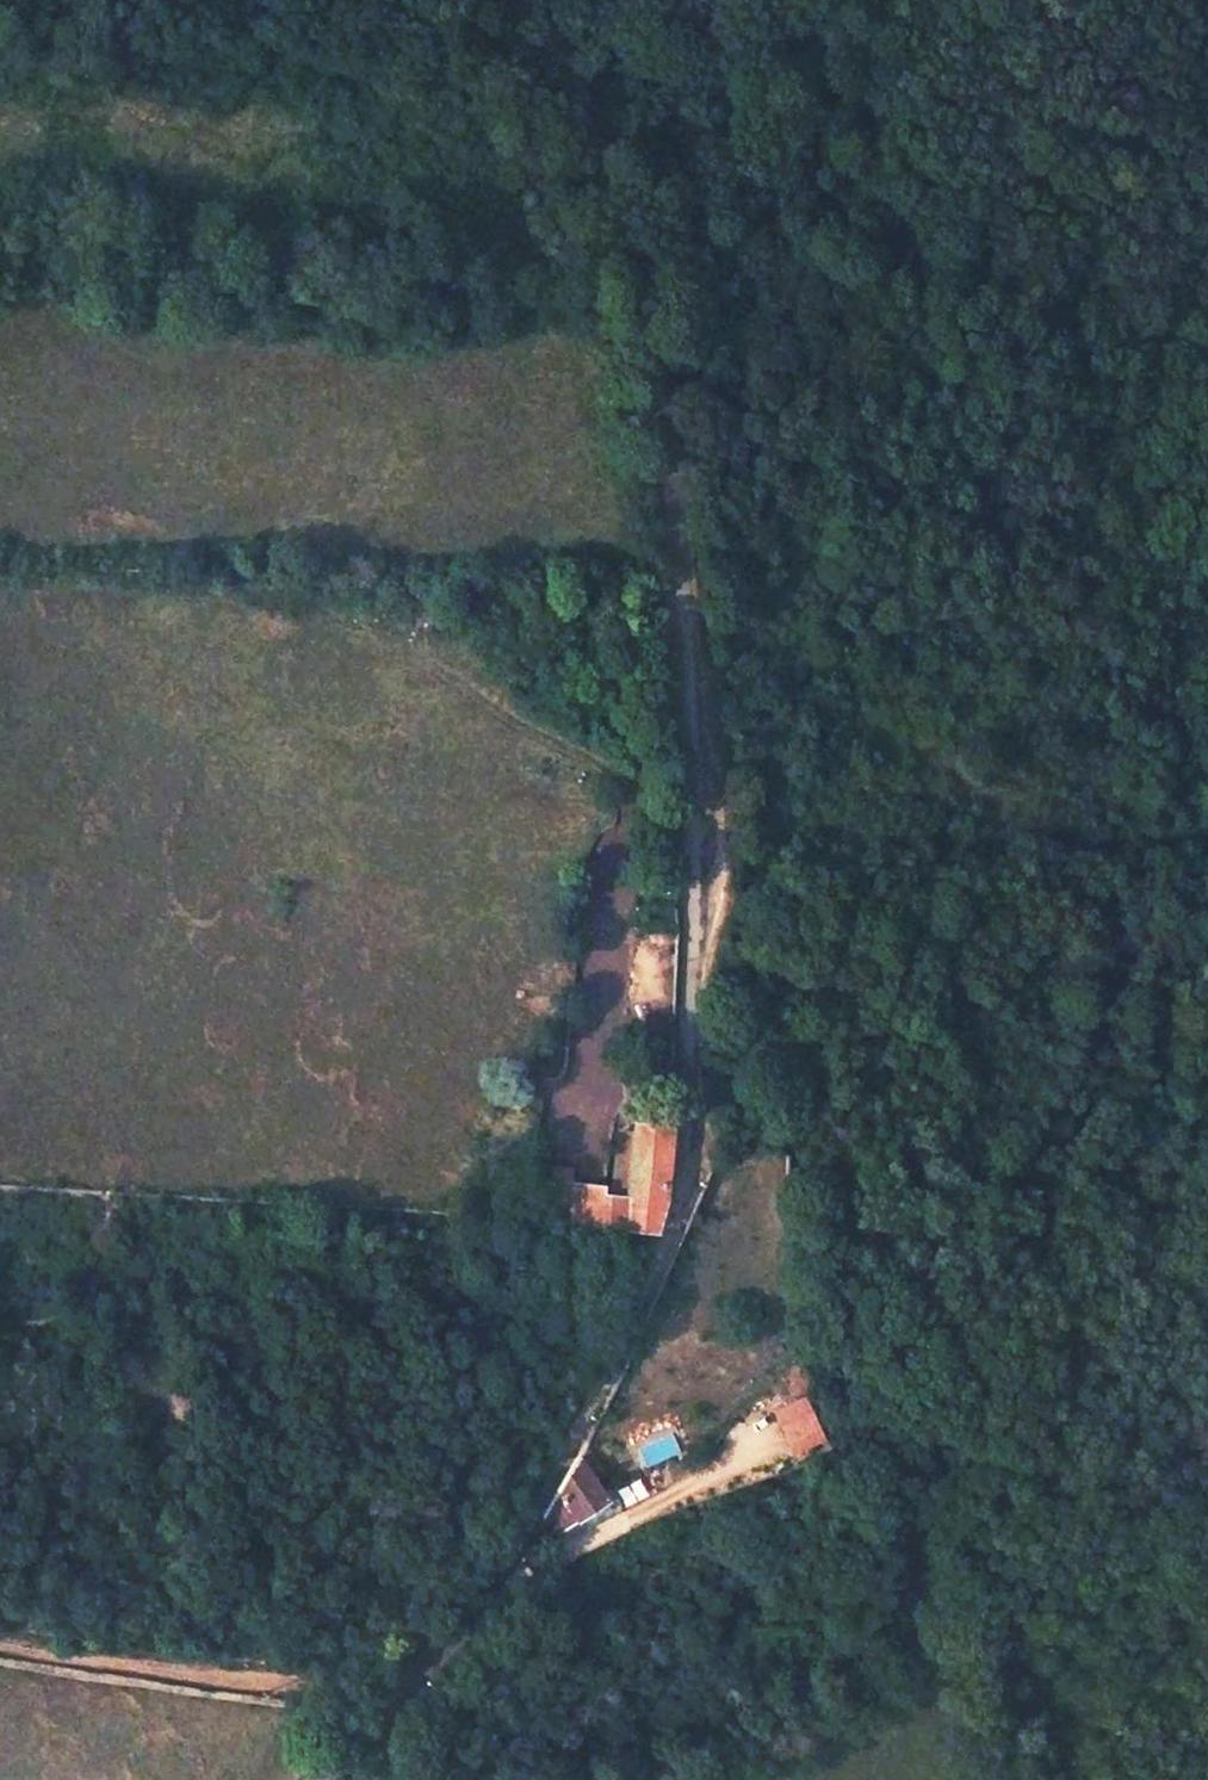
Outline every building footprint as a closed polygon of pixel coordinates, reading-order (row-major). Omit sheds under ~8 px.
[(632,914),(631,1016),(675,1016),(676,915),(632,914)] [(596,1228),(654,1232),(671,1194),(671,1130),(640,1129),(631,1202),(601,1201),(596,1228)] [(596,1228),(601,1201),(602,1192),(571,1191),(572,1177),(537,1176),(538,1207),(537,1223),(596,1228)] [(818,1433),(801,1398),(773,1411),(790,1446),(818,1433)] [(542,1515),(552,1534),(606,1500),(587,1471),(593,1466),(581,1450),(542,1515)]
